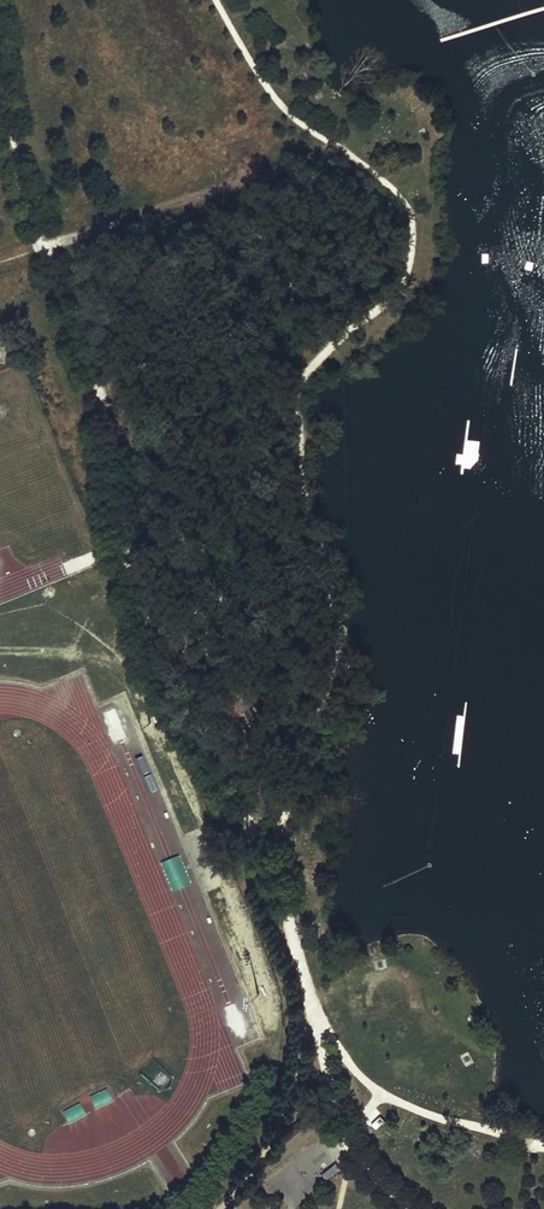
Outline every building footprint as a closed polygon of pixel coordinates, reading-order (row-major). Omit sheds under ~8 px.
[(107,1089),(89,1095),(94,1108),(112,1102),(107,1089)] [(67,1123),(86,1117),(82,1104),(63,1110),(67,1123)]
